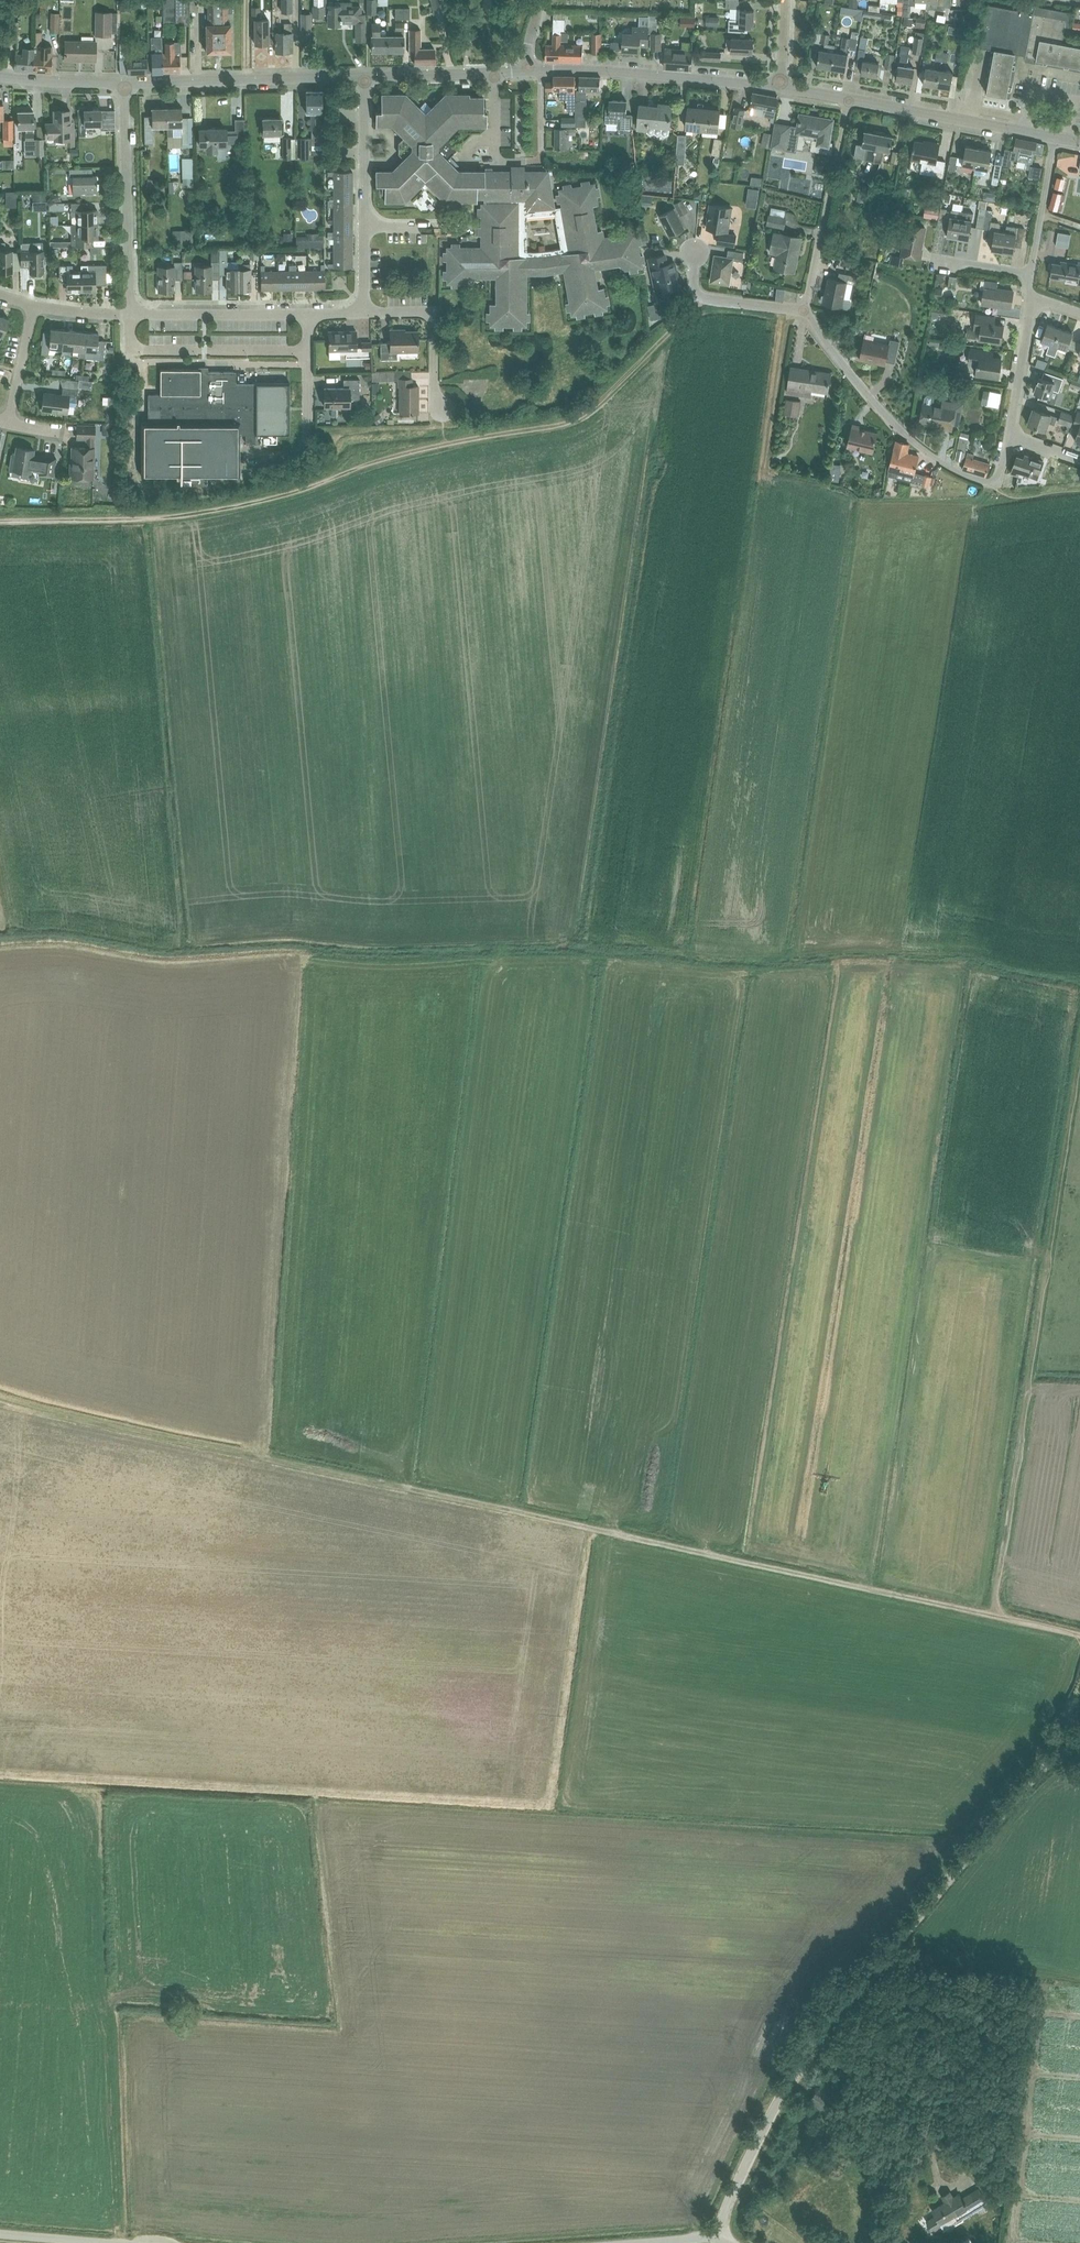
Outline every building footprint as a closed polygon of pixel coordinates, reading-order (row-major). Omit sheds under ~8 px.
[(132,0),(120,1),(120,11),(132,10),(132,0)] [(163,22),(176,22),(183,22),(183,24),(189,24),(190,0),(163,0),(163,22)] [(227,4),(227,0),(207,0),(208,24),(206,24),(206,41),(206,52),(216,52),(216,56),(219,56),(221,56),(221,52),(231,52),(231,41),(230,23),(227,23),(227,13),(232,13),(232,4),(227,4)] [(282,12),(292,12),(292,0),(282,0),(282,12)] [(313,5),(313,16),(323,16),(323,14),(328,14),(328,25),(340,25),(340,23),(356,23),(356,40),(365,40),(365,14),(362,14),(362,6),(352,6),(352,2),(339,2),(339,5),(329,5),(328,6),(326,6),(326,0),(314,0),(314,5),(313,5)] [(367,14),(376,14),(376,0),(367,0),(367,14)] [(443,0),(430,0),(433,15),(446,13),(443,0)] [(904,1),(903,5),(909,5),(916,5),(916,8),(926,8),(927,0),(904,0),(904,1)] [(926,8),(944,10),(944,7),(951,7),(951,0),(927,0),(926,8)] [(726,1),(726,8),(739,9),(740,1),(726,1)] [(1067,12),(1035,6),(1034,13),(988,4),(980,47),(995,50),(1015,54),(1026,56),(1025,57),(1026,57),(1025,60),(1047,64),(1048,61),(1079,67),(1079,46),(1062,43),(1063,37),(1069,38),(1074,13),(1067,12)] [(841,6),(840,13),(856,15),(855,19),(861,20),(863,10),(856,9),(841,6)] [(268,43),(270,43),(270,31),(268,31),(268,19),(259,19),(259,7),(252,7),(252,22),(254,22),(255,44),(268,43)] [(395,7),(395,18),(409,19),(410,8),(395,7)] [(729,19),(729,31),(748,32),(748,27),(754,27),(754,11),(743,10),(740,10),(740,19),(729,19)] [(111,35),(111,32),(117,32),(117,12),(96,11),(96,35),(111,35)] [(885,14),(864,11),(864,16),(881,18),(885,19),(884,22),(893,23),(894,16),(885,14)] [(51,12),(50,32),(59,32),(59,12),(51,12)] [(966,14),(956,13),(955,21),(964,23),(966,14)] [(301,14),(301,30),(301,41),(310,41),(310,14),(301,14)] [(706,16),(706,24),(718,25),(718,17),(706,16)] [(650,17),(649,25),(665,26),(665,17),(650,17)] [(912,27),(913,18),(904,17),(903,26),(912,27)] [(681,18),(679,24),(694,27),(695,21),(681,18)] [(564,30),(565,26),(565,19),(554,19),(553,45),(546,44),(546,61),(560,61),(560,45),(561,30),(564,30)] [(926,20),(917,19),(916,26),(925,28),(926,20)] [(17,39),(18,22),(11,21),(10,39),(17,39)] [(371,51),(387,51),(387,34),(380,34),(380,22),(371,22),(371,51)] [(387,34),(387,51),(403,51),(403,22),(395,22),(395,34),(387,34)] [(284,33),(276,33),(276,51),(289,51),(289,41),(292,41),(292,30),(292,23),(284,23),(284,33)] [(623,42),(611,42),(611,49),(623,50),(640,51),(640,45),(648,46),(649,28),(633,27),(633,33),(624,33),(623,42)] [(409,30),(409,43),(409,54),(414,53),(415,64),(434,64),(434,48),(421,48),(421,30),(409,30)] [(651,32),(651,38),(651,49),(661,49),(661,32),(651,32)] [(830,35),(826,34),(815,32),(813,42),(820,43),(821,43),(825,43),(824,47),(828,48),(827,51),(819,50),(817,66),(832,69),(834,52),(835,45),(828,44),(830,35)] [(916,32),(915,36),(913,52),(921,53),(924,33),(916,32)] [(852,33),(851,38),(843,37),(840,53),(834,52),(832,69),(846,71),(849,49),(856,50),(858,39),(858,34),(852,33)] [(147,72),(162,72),(162,53),(162,36),(151,37),(151,53),(146,53),(147,59),(147,62),(147,72)] [(859,49),(858,54),(857,65),(863,66),(862,74),(877,76),(879,63),(864,60),(865,50),(866,50),(868,37),(862,36),(859,49)] [(731,52),(752,53),(753,39),(732,38),(731,52)] [(95,60),(96,49),(96,41),(65,40),(65,60),(95,60)] [(138,50),(148,50),(148,42),(138,42),(138,50)] [(165,53),(162,53),(162,72),(180,71),(180,56),(175,56),(175,42),(165,42),(165,53)] [(602,42),(592,42),(592,53),(602,53),(602,42)] [(126,43),(120,43),(121,74),(147,73),(147,72),(147,62),(147,59),(126,59),(126,43)] [(691,70),(692,52),(693,44),(683,43),(683,50),(666,49),(665,68),(691,70)] [(34,46),(34,48),(33,71),(51,72),(52,56),(52,46),(37,45),(37,46),(34,46)] [(582,62),(582,51),(583,45),(560,45),(560,61),(582,62)] [(897,80),(912,82),(914,68),(907,67),(909,56),(910,47),(902,45),(900,55),(901,55),(899,67),(897,67),(896,72),(898,72),(897,80)] [(33,71),(34,48),(23,48),(23,54),(15,53),(15,59),(14,70),(33,71)] [(1007,97),(1015,54),(995,50),(987,93),(1007,97)] [(702,51),(702,59),(720,60),(721,52),(702,51)] [(721,51),(720,60),(731,61),(731,51),(721,51)] [(892,69),(894,55),(888,54),(885,68),(892,69)] [(937,86),(940,70),(926,67),(923,84),(937,86)] [(953,72),(942,70),(940,70),(937,86),(950,89),(953,72)] [(575,96),(575,76),(568,76),(553,76),(553,82),(546,82),(546,91),(554,91),(560,91),(560,99),(567,99),(567,110),(575,110),(575,96)] [(600,91),(601,77),(580,77),(579,90),(577,90),(577,100),(576,118),(576,126),(586,126),(587,91),(600,91)] [(308,145),(321,145),(322,129),(319,129),(319,112),(322,112),(322,91),(307,91),(307,112),(311,112),(310,138),(300,138),(300,159),(308,159),(308,145)] [(751,103),(750,106),(769,110),(767,116),(771,117),(770,121),(774,122),(775,118),(779,97),(753,92),(751,103)] [(484,184),(484,173),(484,171),(458,171),(446,160),(459,148),(446,136),(458,125),(486,125),(486,112),(483,112),(483,97),(469,97),(469,94),(445,94),(431,108),(425,102),(419,108),(405,94),(381,94),(381,111),(375,111),(375,125),(392,125),(408,140),(403,145),(403,151),(408,156),(392,171),(375,171),(375,184),(385,184),(385,202),(405,202),(421,185),(425,189),(428,185),(445,202),(477,202),(477,197),(477,184),(484,184)] [(627,100),(610,100),(610,106),(606,106),(606,114),(605,123),(618,123),(618,128),(632,129),(632,115),(626,114),(627,100)] [(669,134),(670,128),(671,116),(672,105),(659,104),(659,106),(640,104),(638,128),(647,129),(647,132),(651,135),(655,133),(658,136),(662,134),(665,136),(669,134)] [(702,130),(704,108),(689,106),(686,128),(702,130)] [(152,127),(167,127),(167,108),(152,108),(152,116),(144,116),(145,143),(153,143),(152,127)] [(188,142),(187,129),(187,118),(182,118),(182,108),(167,108),(167,127),(167,136),(173,136),(173,126),(182,126),(182,143),(188,142)] [(720,109),(704,108),(702,130),(718,131),(720,109)] [(742,128),(745,110),(734,108),(731,126),(742,128)] [(101,109),(78,110),(78,125),(79,135),(85,135),(85,125),(100,125),(100,130),(108,129),(107,110),(101,110),(101,109)] [(764,111),(752,109),(751,116),(763,118),(764,111)] [(54,123),(45,123),(46,137),(54,137),(54,139),(68,139),(68,145),(73,145),(73,127),(70,127),(70,110),(54,110),(54,123)] [(18,111),(18,122),(18,128),(26,128),(26,132),(24,132),(24,140),(34,140),(33,132),(33,128),(36,128),(36,119),(33,119),(33,111),(18,111)] [(817,137),(816,144),(828,146),(833,120),(816,117),(816,118),(810,117),(811,116),(800,114),(797,134),(804,135),(804,138),(814,139),(814,137),(817,137)] [(263,119),(263,130),(263,135),(283,134),(283,125),(281,125),(281,118),(263,119)] [(562,125),(576,126),(576,118),(562,118),(562,125)] [(4,120),(3,120),(3,121),(3,122),(3,136),(3,138),(4,145),(13,145),(13,129),(13,121),(13,119),(4,120)] [(235,119),(235,130),(235,141),(245,141),(244,119),(235,119)] [(776,124),(772,146),(787,149),(790,127),(776,124)] [(208,129),(199,129),(200,146),(206,145),(207,151),(216,151),(216,145),(226,145),(226,129),(215,129),(215,127),(208,127),(208,129)] [(570,140),(570,135),(576,135),(576,128),(555,128),(555,149),(572,149),(572,140),(570,140)] [(874,161),(879,134),(865,131),(862,145),(857,144),(854,157),(866,159),(874,161)] [(764,132),(764,133),(761,145),(768,147),(771,134),(764,132)] [(893,137),(879,134),(874,161),(881,162),(884,150),(890,151),(893,137)] [(685,164),(685,153),(687,135),(678,135),(676,164),(685,164)] [(291,159),(291,148),(291,137),(282,137),(282,159),(291,159)] [(718,166),(720,156),(723,139),(715,138),(712,154),(716,155),(715,158),(713,158),(712,165),(718,166)] [(1012,150),(1010,159),(1012,159),(1032,163),(1034,155),(1034,153),(1042,155),(1044,144),(1017,138),(1015,149),(1014,150),(1012,150)] [(35,139),(36,155),(44,155),(43,139),(35,139)] [(915,141),(914,148),(913,147),(912,150),(913,150),(911,159),(923,161),(921,172),(943,177),(945,161),(937,160),(939,146),(915,141)] [(955,171),(957,164),(962,165),(975,167),(979,148),(966,146),(964,158),(951,156),(949,169),(955,171)] [(992,151),(979,148),(975,167),(974,174),(984,175),(985,175),(986,174),(986,173),(987,173),(987,172),(987,170),(992,171),(993,162),(990,161),(992,151)] [(1006,149),(1003,165),(1011,166),(1012,159),(1010,159),(1012,150),(1006,149)] [(891,163),(898,164),(900,152),(894,150),(891,163)] [(96,154),(96,165),(105,165),(105,153),(96,154)] [(182,158),(182,178),(190,178),(193,178),(193,158),(190,158),(182,158)] [(634,161),(618,161),(617,170),(634,170),(634,161)] [(825,166),(816,164),(814,174),(823,175),(825,166)] [(996,164),(993,177),(1000,179),(1002,165),(996,164)] [(88,176),(88,168),(69,169),(69,177),(72,177),(73,194),(81,194),(81,192),(97,192),(97,182),(96,182),(96,175),(88,176)] [(328,171),(328,175),(333,175),(333,188),(352,188),(352,171),(328,171)] [(645,173),(644,177),(647,179),(648,181),(647,184),(650,186),(654,185),(654,181),(651,179),(651,177),(651,174),(648,172),(645,173)] [(528,321),(528,312),(523,312),(523,308),(524,308),(524,275),(544,275),(565,271),(570,298),(571,297),(571,302),(566,302),(568,311),(575,310),(576,317),(584,315),(584,310),(593,308),(594,314),(603,312),(601,305),(608,304),(607,295),(601,296),(601,291),(592,293),(592,290),(595,290),(591,267),(620,262),(619,259),(621,259),(623,267),(628,266),(629,271),(637,270),(636,263),(643,262),(641,253),(636,254),(634,244),(640,243),(638,235),(631,236),(630,229),(622,231),(622,236),(618,237),(618,236),(603,238),(602,230),(594,231),(589,203),(594,202),(593,197),(599,196),(597,187),(590,188),(589,182),(580,183),(581,188),(572,190),(571,185),(562,186),(563,193),(557,194),(558,203),(563,202),(564,206),(554,208),(550,188),(546,189),(543,173),(484,173),(484,184),(477,184),(477,197),(483,197),(483,202),(485,202),(485,208),(478,208),(478,217),(484,217),(483,226),(478,226),(478,235),(485,235),(485,241),(483,241),(483,249),(464,249),(464,250),(460,250),(460,245),(451,245),(451,251),(444,251),(444,260),(449,260),(449,270),(444,270),(444,279),(451,279),(451,285),(459,285),(459,280),(465,280),(465,272),(467,272),(467,275),(497,276),(497,305),(500,305),(500,307),(492,307),(493,312),(487,312),(487,321),(494,321),(494,328),(503,328),(503,322),(513,322),(513,328),(521,328),(521,321),(528,321)] [(752,176),(751,183),(761,185),(762,177),(752,176)] [(148,179),(147,187),(155,188),(157,180),(148,179)] [(865,202),(868,188),(861,186),(857,200),(865,202)] [(352,203),(352,188),(333,188),(333,200),(327,200),(327,203),(352,203)] [(15,191),(5,191),(5,205),(15,205),(15,191)] [(50,195),(53,202),(60,200),(58,192),(50,195)] [(1055,192),(1051,209),(1060,211),(1064,194),(1055,192)] [(641,204),(651,205),(651,194),(641,194),(641,204)] [(675,203),(681,214),(688,210),(682,199),(675,203)] [(77,224),(98,224),(97,210),(86,210),(84,209),(84,203),(71,203),(71,216),(77,216),(77,224)] [(352,203),(327,203),(327,207),(333,207),(333,219),(352,219),(352,203)] [(727,234),(732,208),(710,204),(708,214),(709,214),(707,228),(720,230),(720,233),(719,233),(717,243),(735,245),(736,235),(727,234)] [(924,217),(938,220),(940,210),(940,208),(925,206),(924,217)] [(947,236),(958,238),(962,211),(951,209),(951,211),(947,210),(947,209),(940,207),(940,208),(940,210),(938,220),(937,225),(948,227),(947,236)] [(674,208),(659,216),(670,236),(685,228),(674,208)] [(786,211),(771,208),(770,215),(784,218),(786,211)] [(976,227),(983,229),(987,210),(979,208),(976,227)] [(1002,252),(1006,233),(1002,232),(1002,231),(1000,231),(1001,224),(999,223),(993,222),(993,221),(991,221),(992,210),(987,210),(983,229),(989,230),(995,231),(991,250),(1002,252)] [(973,213),(962,211),(958,238),(969,239),(973,213)] [(784,227),(786,219),(769,215),(768,224),(784,227)] [(352,235),(352,219),(333,219),(333,223),(333,231),(327,231),(327,235),(352,235)] [(98,224),(77,224),(71,224),(71,232),(71,241),(71,246),(84,246),(84,240),(86,238),(98,238),(98,224)] [(925,227),(914,225),(906,224),(904,233),(905,234),(901,254),(920,258),(922,250),(920,249),(921,242),(922,242),(925,227)] [(1024,228),(1013,226),(1007,225),(1006,233),(1002,252),(1014,254),(1015,246),(1021,247),(1024,228)] [(191,231),(188,232),(188,229),(172,230),(172,244),(192,243),(191,231)] [(1055,243),(1066,246),(1069,233),(1057,230),(1055,243)] [(296,244),(322,245),(322,234),(297,233),(296,244)] [(775,268),(794,272),(795,271),(792,271),(796,252),(798,253),(801,238),(782,234),(775,233),(771,252),(778,254),(775,268)] [(333,251),(352,251),(352,235),(327,235),(327,239),(333,239),(333,251)] [(12,272),(12,251),(5,251),(5,242),(0,242),(0,272),(12,272)] [(36,242),(21,242),(21,253),(21,264),(22,264),(30,264),(30,272),(43,272),(43,261),(43,251),(43,242),(36,242)] [(227,290),(239,290),(238,269),(227,269),(227,249),(219,250),(219,261),(219,274),(226,274),(227,290)] [(743,261),(744,252),(728,250),(727,257),(715,255),(711,281),(729,284),(733,260),(743,261)] [(352,267),(352,251),(333,251),(333,263),(327,263),(327,267),(352,267)] [(664,254),(648,258),(652,276),(655,275),(658,292),(655,292),(657,300),(668,298),(666,290),(678,288),(674,271),(676,271),(674,262),(667,264),(664,254)] [(902,257),(891,255),(889,263),(900,265),(902,257)] [(203,269),(195,269),(195,280),(195,291),(212,290),(212,279),(220,279),(219,274),(219,261),(211,261),(211,266),(203,266),(203,269)] [(182,262),(174,262),(174,266),(166,266),(166,269),(158,269),(158,291),(175,291),(175,279),(182,279),(182,262)] [(1075,264),(1064,262),(1064,264),(1053,263),(1051,276),(1058,277),(1058,279),(1063,280),(1063,278),(1066,279),(1066,276),(1079,279),(1078,284),(1079,284),(1079,264),(1075,264)] [(251,269),(250,269),(250,263),(239,264),(238,269),(239,290),(251,290),(251,269)] [(308,271),(309,289),(325,289),(325,264),(321,264),(321,270),(308,271)] [(81,291),(81,271),(73,271),(73,265),(59,265),(59,278),(65,278),(67,280),(67,292),(81,291)] [(106,265),(89,265),(81,265),(81,271),(81,291),(95,291),(95,283),(106,282),(106,265)] [(277,290),(277,271),(264,271),(264,265),(261,265),(261,271),(261,290),(277,290)] [(277,271),(277,290),(293,289),(293,265),(289,265),(289,271),(277,271)] [(293,289),(309,289),(308,271),(296,271),(296,265),(293,265),(293,289)] [(849,299),(844,298),(847,283),(855,284),(857,276),(839,272),(838,280),(828,278),(825,296),(822,295),(821,301),(824,302),(823,304),(842,308),(847,309),(850,307),(851,302),(849,299)] [(948,275),(948,286),(958,286),(958,276),(948,275)] [(986,280),(984,291),(982,304),(1011,308),(1013,291),(1003,289),(1003,291),(996,290),(998,282),(986,280)] [(942,299),(943,289),(936,288),(934,298),(942,299)] [(777,289),(776,302),(784,303),(786,290),(777,289)] [(933,307),(932,317),(937,318),(938,314),(944,315),(945,309),(933,307)] [(662,310),(649,313),(651,319),(664,316),(662,310)] [(995,317),(984,315),(976,314),(973,329),(980,330),(979,339),(1001,342),(1004,326),(994,324),(995,317)] [(3,336),(9,319),(0,315),(0,335),(3,336)] [(1051,355),(1060,328),(1047,324),(1042,340),(1049,343),(1048,345),(1049,346),(1046,353),(1047,353),(1045,359),(1049,360),(1051,355)] [(49,347),(61,348),(63,328),(60,328),(60,329),(50,328),(49,347)] [(73,349),(74,331),(65,330),(65,329),(63,328),(61,348),(73,349)] [(1051,355),(1055,356),(1057,349),(1059,349),(1060,346),(1067,348),(1073,333),(1060,328),(1051,355)] [(390,342),(380,343),(381,359),(397,359),(397,351),(418,351),(418,331),(400,331),(400,329),(390,329),(390,342)] [(73,349),(79,350),(79,356),(84,357),(86,331),(84,330),(84,331),(74,331),(73,349)] [(328,331),(329,351),(356,350),(356,330),(344,330),(344,332),(339,332),(339,331),(328,331)] [(84,358),(103,359),(105,340),(98,340),(98,333),(89,332),(89,331),(86,331),(84,357),(84,358)] [(864,339),(859,359),(885,365),(886,361),(895,363),(900,341),(890,339),(889,345),(864,339)] [(362,342),(362,351),(371,351),(371,342),(362,342)] [(992,351),(982,349),(972,348),(969,363),(977,364),(975,373),(999,377),(1001,358),(992,357),(992,351)] [(811,397),(812,389),(828,392),(831,374),(791,367),(788,386),(787,393),(811,397)] [(207,373),(201,373),(201,369),(160,369),(160,394),(148,394),(148,422),(142,422),(141,476),(154,476),(154,485),(203,485),(203,476),(239,476),(240,434),(246,434),(246,443),(277,443),(277,434),(289,434),(290,383),(255,382),(255,383),(236,383),(236,371),(207,371),(207,373)] [(372,380),(374,380),(395,380),(395,371),(372,371),(372,380)] [(1063,378),(1054,375),(1044,372),(1042,378),(1039,377),(1034,392),(1045,395),(1050,397),(1053,389),(1059,391),(1063,378)] [(1078,381),(1073,378),(1071,384),(1079,388),(1079,381),(1078,381)] [(324,406),(350,406),(350,400),(359,400),(359,379),(342,379),(342,387),(324,387),(324,406)] [(412,386),(412,379),(398,379),(398,387),(399,387),(399,413),(418,413),(418,386),(412,386)] [(78,389),(74,389),(63,387),(62,395),(44,392),(42,410),(67,413),(68,405),(76,406),(76,397),(77,397),(78,389)] [(990,391),(987,405),(998,407),(1001,393),(990,391)] [(955,409),(933,405),(934,399),(932,396),(928,395),(925,397),(924,404),(923,403),(920,422),(935,425),(936,423),(944,425),(943,428),(952,430),(955,409)] [(786,399),(784,413),(799,416),(801,402),(786,399)] [(329,420),(329,408),(314,408),(315,420),(329,420)] [(1055,425),(1057,417),(1033,408),(1028,424),(1046,430),(1048,422),(1055,425)] [(1059,420),(1071,425),(1074,416),(1062,411),(1059,420)] [(372,417),(377,424),(383,420),(379,413),(372,417)] [(102,424),(102,435),(110,435),(111,435),(111,425),(102,424)] [(872,453),(875,443),(878,433),(860,428),(860,426),(853,424),(850,435),(847,446),(872,453)] [(70,476),(81,477),(93,477),(94,447),(93,447),(94,439),(95,425),(77,425),(77,438),(87,438),(86,447),(72,447),(72,466),(70,466),(70,476)] [(955,459),(963,461),(964,461),(969,438),(969,434),(961,432),(960,436),(956,459),(955,459)] [(914,472),(916,467),(919,456),(907,453),(909,444),(897,441),(889,469),(913,476),(914,472)] [(38,472),(38,473),(53,476),(56,458),(42,455),(42,456),(33,455),(34,450),(16,447),(15,455),(12,455),(10,469),(31,472),(31,471),(38,472)] [(963,461),(962,464),(964,465),(963,469),(986,476),(990,464),(973,458),(974,454),(968,452),(965,461),(964,461),(963,461)] [(1011,472),(1018,475),(1019,472),(1030,476),(1032,471),(1038,474),(1039,474),(1043,461),(1025,455),(1024,458),(1017,456),(1011,472)] [(1046,485),(1047,484),(1048,485),(1050,484),(1049,483),(1051,481),(1052,482),(1054,480),(1053,479),(1058,475),(1060,477),(1062,476),(1060,474),(1062,472),(1064,474),(1066,472),(1064,470),(1065,469),(1061,465),(1043,481),(1046,485)] [(831,469),(830,478),(839,479),(840,471),(831,469)] [(913,476),(912,481),(921,484),(924,485),(929,486),(931,477),(927,476),(923,475),(914,472),(913,476)] [(827,2118),(821,2113),(818,2118),(823,2122),(827,2118)] [(936,2214),(926,2221),(933,2231),(944,2225),(946,2228),(963,2218),(987,2203),(986,2200),(978,2188),(970,2193),(962,2198),(959,2194),(954,2197),(950,2191),(943,2196),(946,2202),(933,2210),(936,2214)]
